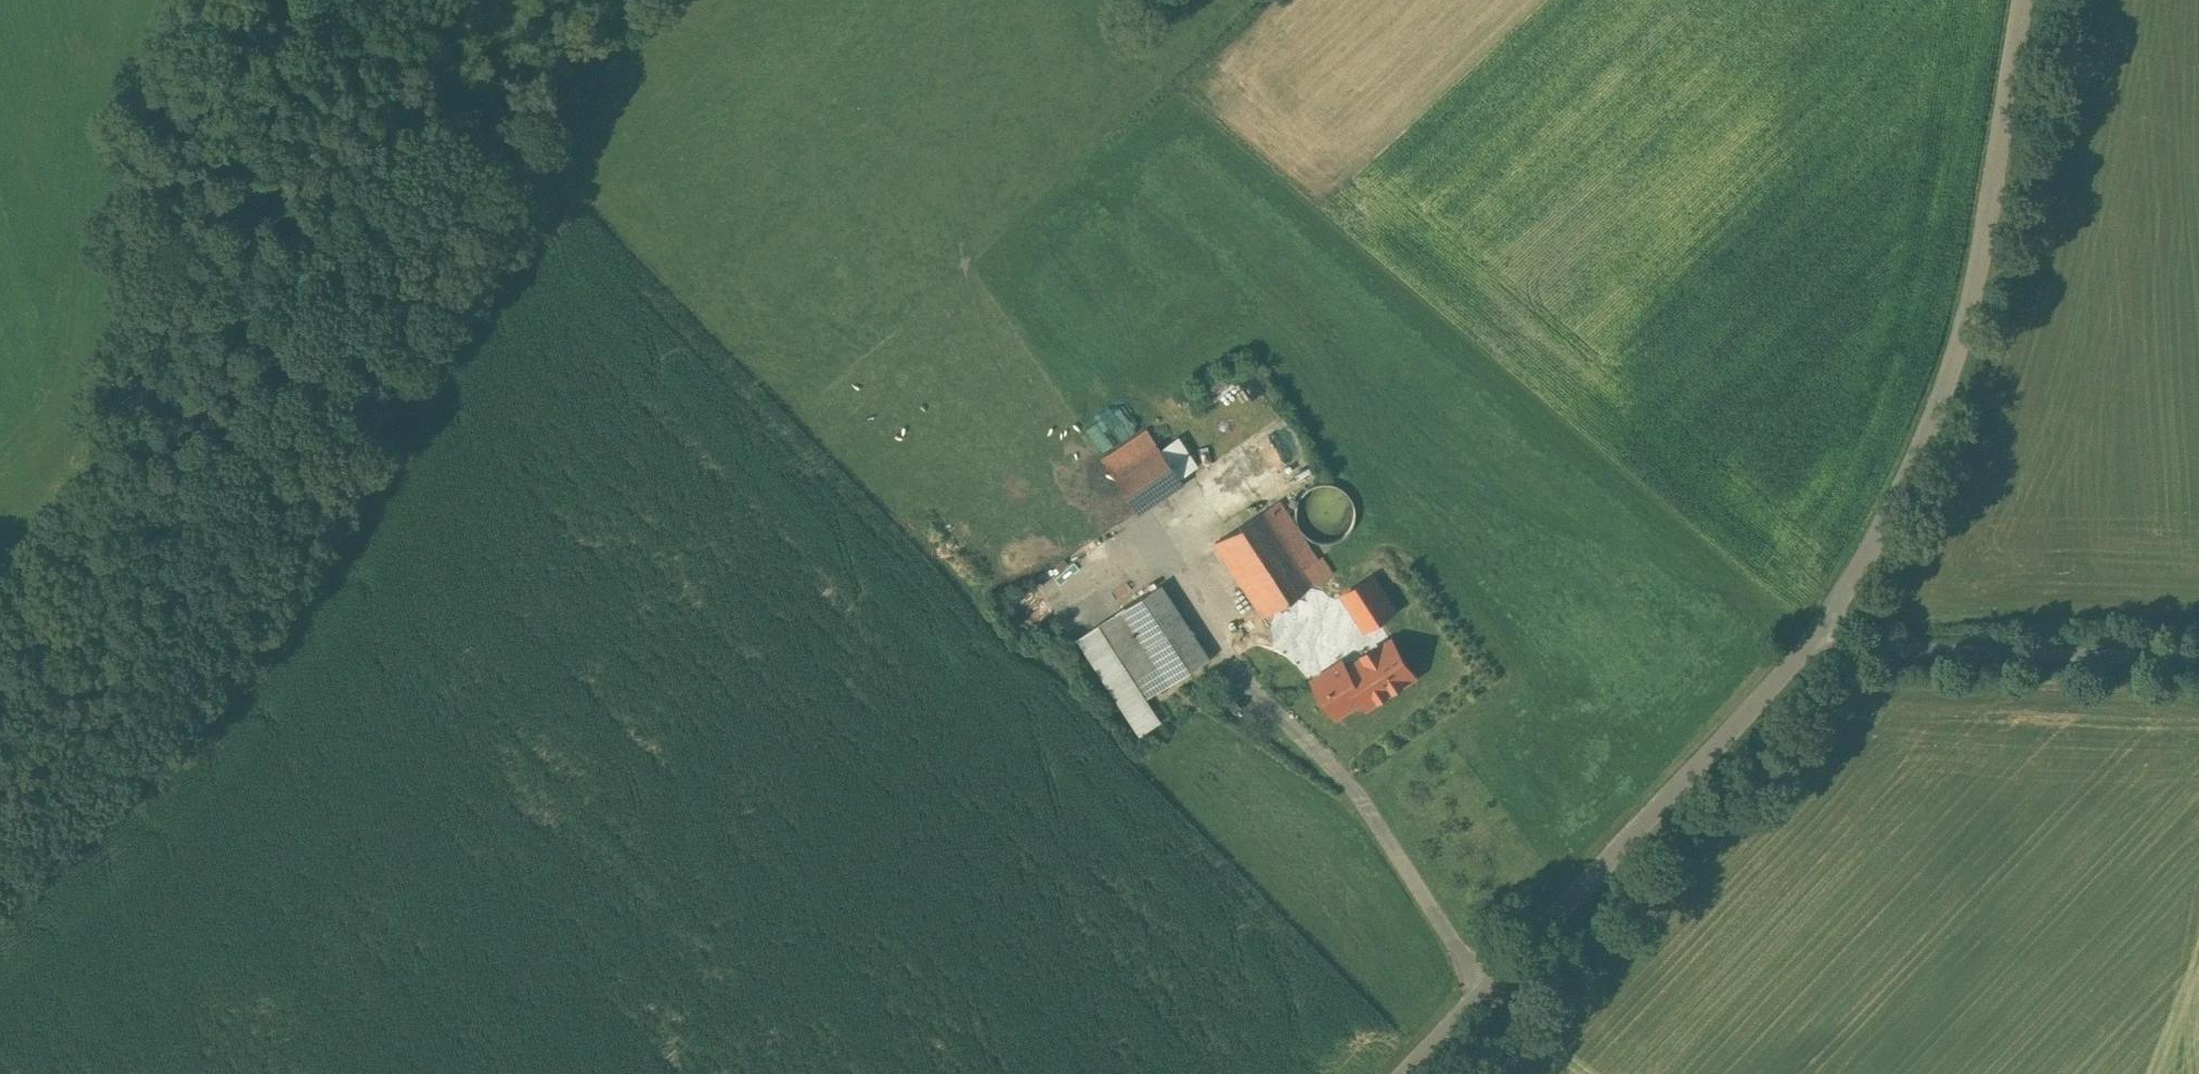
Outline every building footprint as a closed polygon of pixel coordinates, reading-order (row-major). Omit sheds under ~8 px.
[(1182,483),(1149,432),(1106,459),(1138,511),(1182,483)] [(1233,456),(1250,489),(1290,469),(1273,436),(1233,456)] [(1270,498),(1202,544),(1249,614),(1317,568),(1270,498)] [(1372,617),(1394,604),(1375,573),(1353,587),(1372,617)] [(1195,657),(1148,581),(1078,624),(1124,700),(1195,657)] [(1345,634),(1323,600),(1280,626),(1302,661),(1345,634)] [(1392,637),(1345,669),(1364,699),(1369,706),(1417,674),(1392,637)] [(1336,717),(1364,699),(1345,669),(1341,661),(1312,680),(1336,717)]
